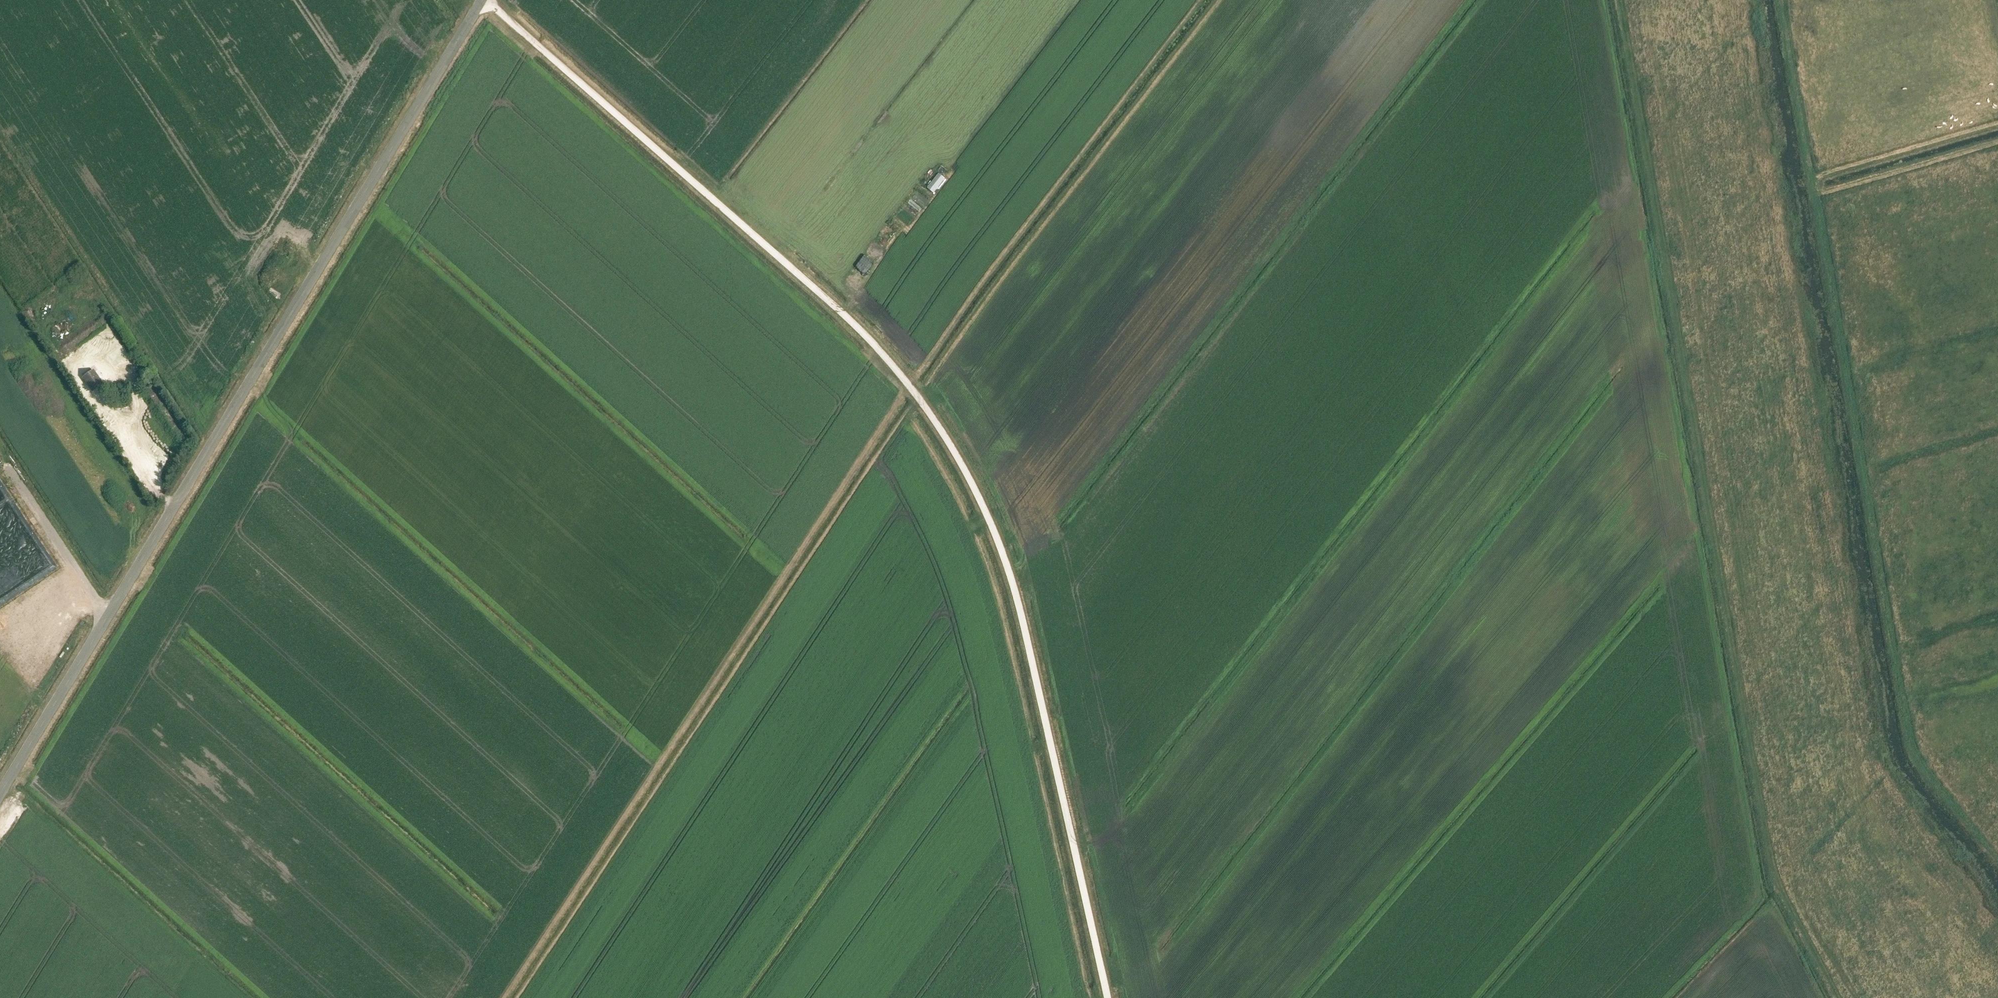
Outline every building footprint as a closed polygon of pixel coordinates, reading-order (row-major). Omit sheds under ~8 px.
[(928,189),(934,194),(946,179),(939,174),(928,189)] [(81,377),(91,391),(103,383),(93,369),(81,377)] [(97,541),(89,544),(93,553),(101,550),(97,541)]
